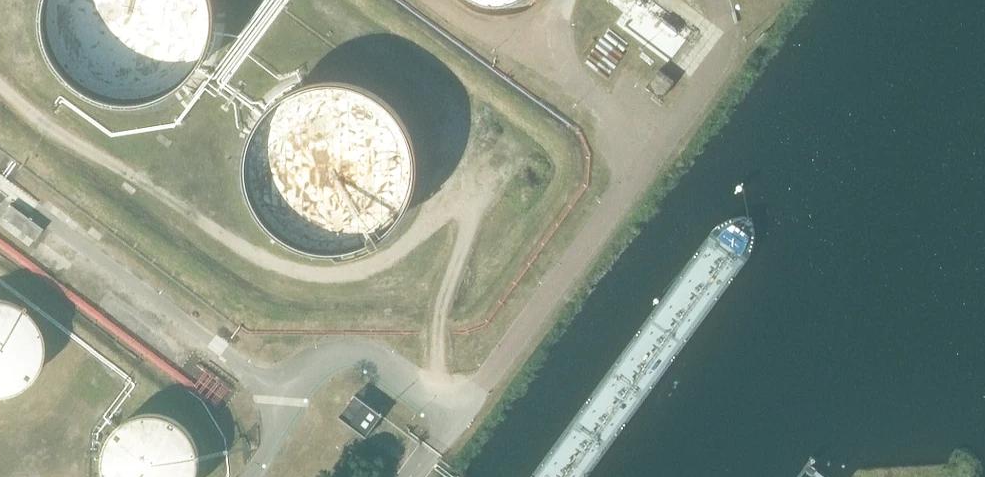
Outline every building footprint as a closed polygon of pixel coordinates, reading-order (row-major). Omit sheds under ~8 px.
[(212,0),(46,0),(45,5),(45,7),(44,11),(44,14),(44,18),(44,21),(45,25),(46,30),(46,34),(48,39),(49,43),(51,48),(52,52),(55,56),(57,60),(59,64),(62,68),(67,73),(70,76),(73,79),(77,82),(81,85),(83,86),(89,90),(93,92),(97,94),(103,96),(108,98),(112,99),(117,99),(122,100),(129,100),(133,100),(138,100),(142,99),(147,98),(151,97),(156,96),(162,93),(166,91),(171,89),(175,87),(178,84),(184,80),(187,77),(190,73),(194,70),(196,66),(199,62),(201,58),(204,54),(206,50),(207,46),(209,42),(210,37),(211,35),(212,30),(212,26),(213,21),(213,19),(213,14),(213,10),(212,5),(212,0)] [(662,98),(674,81),(659,69),(646,86),(662,98)] [(411,194),(411,192),(413,186),(414,184),(415,179),(415,175),(416,168),(416,163),(416,158),(415,154),(414,149),(413,145),(412,140),(411,136),(409,132),(407,127),(405,123),(403,119),(400,116),(396,110),(393,107),(389,103),(386,100),(382,97),(378,95),(374,92),(370,90),(366,88),(362,86),(358,85),(353,83),(349,82),(344,82),(340,81),(335,81),(330,81),(323,81),(319,82),(314,82),(307,84),(303,86),(299,87),(295,89),(290,91),(287,94),(281,98),(275,102),(272,105),(269,109),(266,112),(263,116),(261,120),(258,124),(256,128),(254,132),(253,134),(252,138),(250,143),(249,147),(248,152),(248,157),(248,161),(247,163),(247,166),(248,170),(248,175),(249,180),(250,184),(250,186),(252,193),(254,197),(256,202),(258,206),(260,210),(263,213),(267,219),(270,222),(274,226),(279,230),(282,233),(286,236),(292,239),(296,241),(301,243),(307,245),(314,247),(321,248),(328,249),(332,249),(337,249),(344,248),(351,247),(357,245),(362,243),(366,242),(372,238),(378,235),(382,232),(386,229),(389,226),(392,223),(397,218),(401,212),(404,208),(406,204),(408,200),(409,198),(411,194)] [(2,216),(33,240),(41,228),(10,205),(2,216)] [(31,376),(32,375),(34,371),(36,368),(36,367),(37,365),(38,362),(39,358),(40,357),(41,353),(41,351),(41,350),(41,346),(41,344),(41,341),(41,339),(40,336),(38,330),(37,327),(36,324),(33,319),(31,316),(30,315),(28,312),(26,311),(22,307),(18,304),(15,303),(12,301),(7,299),(2,298),(0,298),(0,394),(3,394),(6,393),(11,391),(14,390),(19,387),(22,385),(25,383),(28,379),(31,376)] [(366,435),(382,415),(383,414),(355,394),(354,395),(355,395),(340,415),(339,415),(339,416),(366,436),(367,436),(366,435)] [(102,466),(103,469),(103,471),(104,476),(105,476),(198,476),(198,475),(199,474),(199,472),(200,468),(200,467),(200,463),(200,460),(200,456),(199,451),(199,449),(198,446),(197,442),(196,441),(195,438),(194,436),(191,432),(188,428),(185,425),(181,422),(177,419),(174,417),(169,415),(165,414),(162,413),(159,412),(153,412),(148,412),(145,412),(139,413),(134,415),(133,415),(129,417),(126,418),(122,421),(118,425),(117,426),(114,428),(111,432),(109,435),(108,437),(106,442),(104,447),(103,450),(103,452),(102,455),(102,457),(102,459),(102,462),(102,466)] [(304,441),(298,437),(285,457),(292,461),(304,441)] [(317,438),(313,444),(329,455),(334,448),(317,438)]
